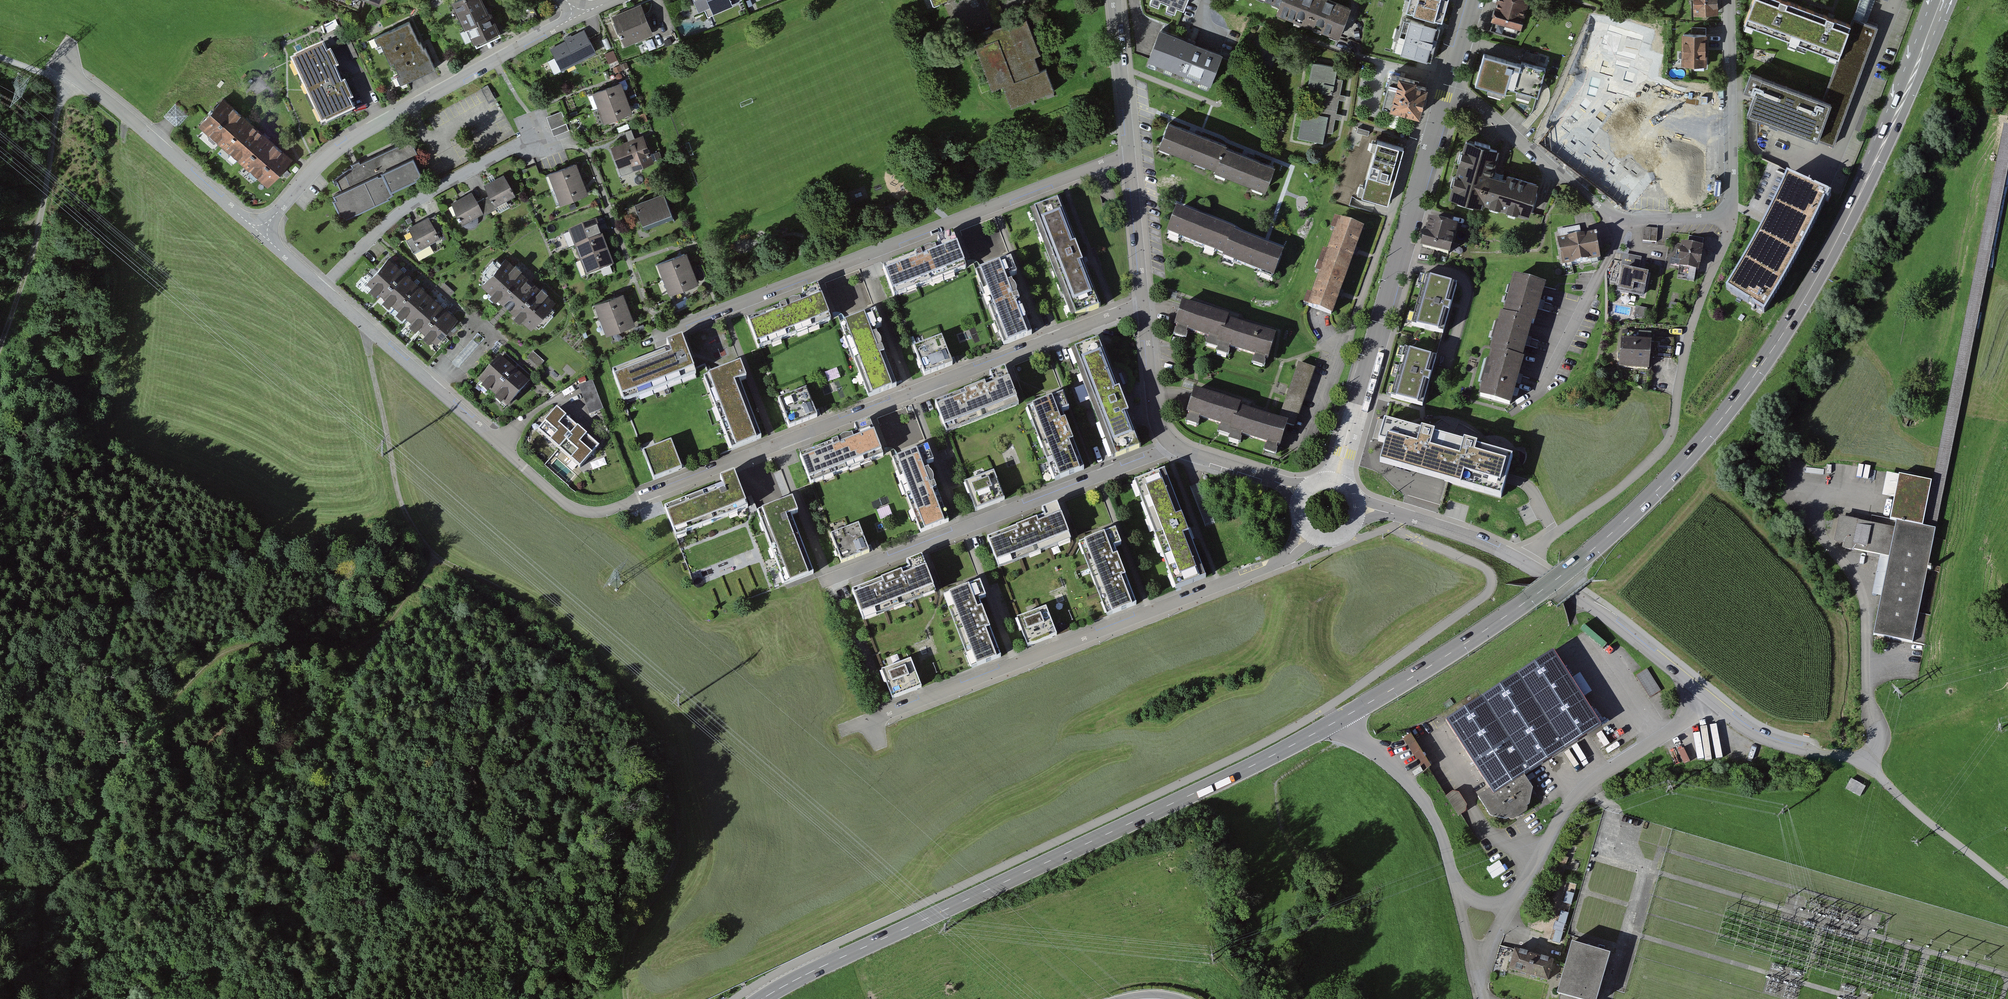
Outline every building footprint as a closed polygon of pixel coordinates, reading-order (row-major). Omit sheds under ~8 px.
[(480,0),(456,0),(452,2),(471,45),(502,31),(494,13),(487,15),(480,0)] [(734,8),(730,0),(692,0),(699,15),(704,13),(707,20),(734,8)] [(992,29),(1007,23),(998,0),(980,0),(992,29)] [(1176,7),(1183,10),(1187,0),(1150,0),(1149,3),(1158,7),(1160,1),(1167,4),(1165,10),(1174,13),(1176,7)] [(1328,0),(1270,0),(1281,4),(1278,14),(1338,37),(1349,8),(1328,0)] [(1442,22),(1448,0),(1408,0),(1404,11),(1442,22)] [(1526,0),(1499,0),(1492,25),(1521,33),(1529,1),(1526,0)] [(1694,12),(1718,11),(1717,0),(1694,0),(1694,12)] [(1777,0),(1751,0),(1744,22),(1838,54),(1848,25),(1777,0)] [(624,44),(653,32),(641,3),(612,15),(624,44)] [(1035,57),(1041,55),(1025,16),(1007,23),(992,29),(981,34),(985,43),(975,47),(992,90),(1003,86),(1011,107),(1055,90),(1046,69),(1040,71),(1035,57)] [(1876,25),(1851,16),(1848,25),(1838,54),(1822,100),(1826,101),(1814,136),(1834,143),(1876,25)] [(1392,52),(1430,62),(1440,30),(1402,19),(1399,29),(1396,28),(1393,40),(1396,41),(1392,52)] [(374,38),(375,40),(374,40),(376,45),(377,44),(378,46),(382,45),(391,65),(394,63),(400,76),(396,77),(399,84),(435,67),(426,46),(424,47),(421,41),(419,42),(410,22),(374,38)] [(550,50),(561,69),(596,51),(585,31),(565,41),(566,42),(550,50)] [(1148,60),(1210,85),(1221,56),(1160,32),(1148,60)] [(1649,66),(1651,40),(1593,35),(1590,61),(1649,66)] [(1706,36),(1681,36),(1681,66),(1705,66),(1706,36)] [(343,82),(337,68),(340,67),(332,49),(329,51),(325,42),(296,56),(291,58),(322,125),(326,123),(327,124),(356,110),(352,101),(355,99),(346,81),(343,82)] [(1506,88),(1537,96),(1545,69),(1521,62),(1521,63),(1483,53),(1475,84),(1505,92),(1506,88)] [(1320,92),(1316,114),(1303,112),(1298,138),(1322,143),(1325,131),(1332,133),(1342,80),(1335,78),(1337,68),(1312,63),(1307,89),(1320,92)] [(1822,100),(1747,73),(1741,90),(1752,94),(1746,111),(1814,136),(1826,101),(1822,100)] [(1391,74),(1383,105),(1415,114),(1419,115),(1426,88),(1414,85),(1415,81),(1391,74)] [(621,78),(592,90),(604,121),(633,110),(621,78)] [(481,89),(488,102),(495,98),(488,85),(481,89)] [(1675,187),(1702,186),(1699,95),(1672,96),(1675,187)] [(198,124),(267,185),(291,158),(222,97),(198,124)] [(1550,133),(1612,165),(1624,141),(1563,109),(1550,133)] [(554,136),(569,130),(562,111),(547,117),(554,136)] [(1839,514),(1834,540),(1844,542),(1843,547),(1890,555),(1874,635),(1913,644),(2007,170),(2007,123),(2003,122),(1932,479),(1899,472),(1890,516),(1897,518),(1895,527),(1888,525),(1839,514)] [(1224,145),(1168,123),(1159,146),(1215,168),(1223,147),(1224,145)] [(643,133),(611,146),(621,174),(654,161),(643,133)] [(1362,196),(1388,203),(1404,148),(1378,140),(1362,196)] [(1496,150),(1464,141),(1449,195),(1529,216),(1537,185),(1490,173),(1496,150)] [(405,142),(360,162),(359,160),(355,162),(349,165),(350,167),(341,171),(342,173),(335,179),(337,183),(340,190),(331,194),(333,198),(331,199),(341,220),(389,198),(388,196),(393,193),(392,190),(417,178),(416,176),(421,173),(417,165),(414,158),(417,154),(411,142),(405,143),(405,142)] [(1214,170),(1264,190),(1274,167),(1223,147),(1215,168),(1214,170)] [(548,171),(560,204),(589,193),(576,161),(548,171)] [(1726,289),(1764,314),(1785,283),(1808,240),(1829,193),(1786,170),(1726,289)] [(515,194),(503,173),(484,184),(489,194),(496,205),(515,194)] [(634,201),(644,227),(674,216),(664,190),(634,201)] [(451,202),(463,223),(483,212),(477,201),(471,191),(451,202)] [(489,194),(477,201),(483,212),(484,214),(497,207),(496,205),(489,194)] [(1060,199),(1030,211),(1070,318),(1071,319),(1101,307),(1060,199)] [(1233,231),(1177,209),(1168,232),(1223,254),(1232,233),(1233,231)] [(435,213),(429,216),(436,230),(443,227),(435,213)] [(1422,246),(1452,254),(1460,222),(1431,214),(1422,246)] [(407,238),(414,251),(440,237),(436,230),(429,216),(428,216),(409,226),(414,234),(407,238)] [(568,229),(586,276),(615,265),(597,218),(568,229)] [(1308,306),(1331,314),(1363,227),(1340,219),(1308,306)] [(1645,227),(1644,240),(1657,241),(1657,227),(1645,227)] [(937,238),(940,245),(883,267),(895,297),(967,269),(952,232),(937,238)] [(1223,256),(1273,276),(1282,253),(1232,233),(1223,254),(1223,256)] [(1600,259),(1597,237),(1557,244),(1561,266),(1600,259)] [(1704,241),(1690,239),(1689,246),(1675,244),(1671,268),(1699,273),(1704,241)] [(687,250),(657,262),(669,293),(699,281),(687,250)] [(380,292),(402,267),(388,255),(366,280),(380,292)] [(535,323),(539,327),(542,324),(543,325),(554,313),(552,312),(555,309),(551,305),(555,300),(506,256),(501,261),(498,258),(495,261),(493,259),(483,271),(484,273),(482,276),(486,279),(481,284),(531,328),(535,323)] [(1032,334),(1010,277),(1017,274),(1011,259),(975,273),(1003,345),(1032,334)] [(394,304),(416,279),(402,267),(380,292),(394,304)] [(1647,277),(1618,272),(1615,293),(1644,297),(1647,277)] [(1409,325),(1443,334),(1456,286),(1423,276),(1409,325)] [(1546,287),(1513,277),(1479,396),(1511,405),(1546,287)] [(408,317),(430,292),(416,279),(394,304),(408,317)] [(441,287),(451,296),(454,292),(445,284),(441,287)] [(802,290),(805,297),(748,319),(759,349),(832,321),(817,284),(802,290)] [(607,333),(636,322),(624,291),(595,302),(607,333)] [(422,329),(444,304),(430,292),(408,317),(422,329)] [(1217,348),(1217,347),(1218,347),(1217,351),(1228,355),(1230,350),(1228,349),(1230,345),(1256,353),(1255,358),(1253,357),(1252,362),(1264,366),(1266,361),(1264,361),(1265,356),(1268,357),(1276,334),(1227,318),(1228,315),(1183,301),(1175,324),(1177,325),(1176,328),(1175,328),(1173,334),(1186,338),(1188,332),(1186,331),(1187,328),(1210,335),(1209,339),(1207,338),(1205,344),(1217,348)] [(436,341),(458,316),(444,304),(422,329),(436,341)] [(897,386),(875,329),(882,326),(876,311),(840,325),(868,397),(897,386)] [(666,342),(669,349),(612,371),(624,401),(696,373),(682,336),(666,342)] [(913,347),(924,376),(953,364),(942,336),(913,347)] [(473,338),(452,361),(455,364),(458,366),(479,343),(473,338)] [(1101,339),(1070,350),(1111,458),(1142,446),(1101,339)] [(1652,342),(1621,340),(1619,367),(1650,369),(1652,342)] [(1421,404),(1435,354),(1405,346),(1390,396),(1421,404)] [(527,357),(539,367),(544,361),(532,351),(527,357)] [(508,405),(530,380),(500,354),(479,379),(508,405)] [(1287,422),(1295,424),(1315,368),(1298,362),(1278,419),(1287,422)] [(761,438),(739,381),(746,378),(741,363),(704,377),(732,449),(761,438)] [(989,373),(992,380),(935,402),(946,432),(1019,404),(1004,367),(989,373)] [(603,408),(592,379),(578,385),(589,413),(603,408)] [(778,400),(788,428),(818,416),(807,388),(778,400)] [(1199,416),(1221,423),(1220,426),(1218,426),(1217,432),(1228,436),(1228,435),(1238,406),(1239,403),(1195,388),(1187,412),(1189,413),(1188,416),(1187,416),(1185,422),(1197,426),(1199,420),(1197,419),(1199,416)] [(1084,469),(1062,412),(1069,409),(1063,394),(1027,408),(1054,479),(1055,480),(1084,469)] [(1228,435),(1229,435),(1228,439),(1240,443),(1241,437),(1240,437),(1241,432),(1267,441),(1266,445),(1264,445),(1263,450),(1275,454),(1277,449),(1275,449),(1277,444),(1279,445),(1287,422),(1278,419),(1238,406),(1228,435)] [(557,409),(538,431),(580,468),(599,446),(557,409)] [(854,425),(857,432),(800,454),(812,484),(884,456),(870,419),(854,425)] [(1446,481),(1501,497),(1513,455),(1384,419),(1378,440),(1385,442),(1380,462),(1446,481)] [(642,451),(653,480),(682,468),(672,440),(642,451)] [(949,521),(927,464),(934,461),(929,446),(892,460),(920,532),(949,521)] [(1165,470),(1134,481),(1176,589),(1206,577),(1165,470)] [(718,477),(721,484),(664,507),(676,537),(748,509),(734,471),(718,477)] [(965,483),(975,511),(1005,500),(1004,498),(994,471),(965,483)] [(1190,486),(1205,524),(1214,521),(1200,482),(1195,484),(1190,486)] [(813,574),(791,516),(798,513),(793,498),(756,512),(784,585),(813,574)] [(1041,508),(1044,516),(987,538),(999,568),(1071,540),(1056,502),(1041,508)] [(830,535),(841,563),(870,551),(860,523),(830,535)] [(1136,605),(1114,547),(1121,545),(1115,529),(1079,543),(1107,614),(1107,616),(1136,605)] [(906,561),(909,568),(852,590),(863,620),(936,592),(921,555),(906,561)] [(1001,657),(979,600),(986,597),(980,582),(944,596),(971,667),(972,668),(1001,657)] [(1017,618),(1028,646),(1057,635),(1057,634),(1046,607),(1017,618)] [(1559,652),(1447,719),(1490,789),(1479,796),(1491,814),(1514,818),(1527,810),(1533,787),(1524,773),(1603,725),(1559,652)] [(882,670),(892,699),(922,687),(922,686),(911,659),(882,670)] [(1647,668),(1636,675),(1650,697),(1661,690),(1647,668)] [(1866,786),(1851,778),(1846,788),(1860,796),(1866,786)] [(1456,788),(1446,795),(1459,813),(1469,806),(1456,788)] [(1610,954),(1572,943),(1557,994),(1560,994),(1576,998),(1597,998),(1610,954)]
